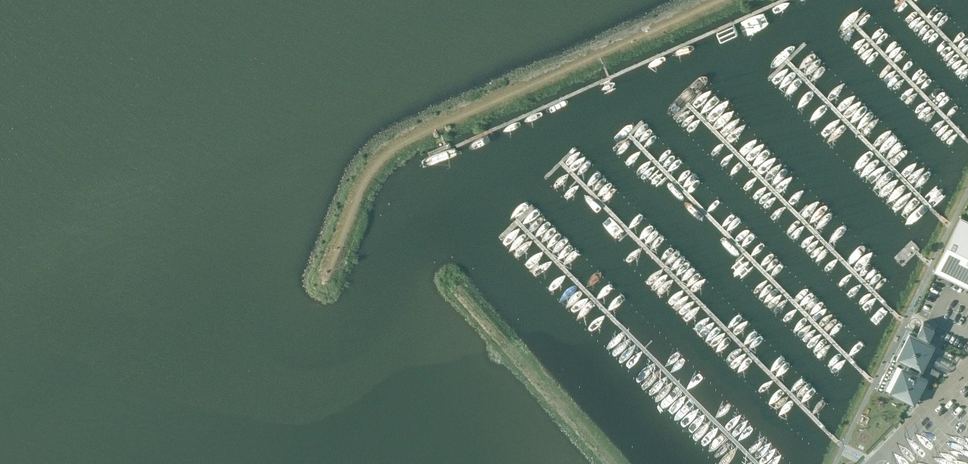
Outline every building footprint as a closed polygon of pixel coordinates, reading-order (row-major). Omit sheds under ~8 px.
[(962,215),(935,270),(967,286),(967,218),(962,215)] [(934,345),(928,342),(935,327),(924,322),(918,333),(907,327),(879,384),(915,402),(926,379),(919,375),(934,345)] [(938,376),(940,372),(933,368),(930,372),(930,373),(935,375),(938,376)]
